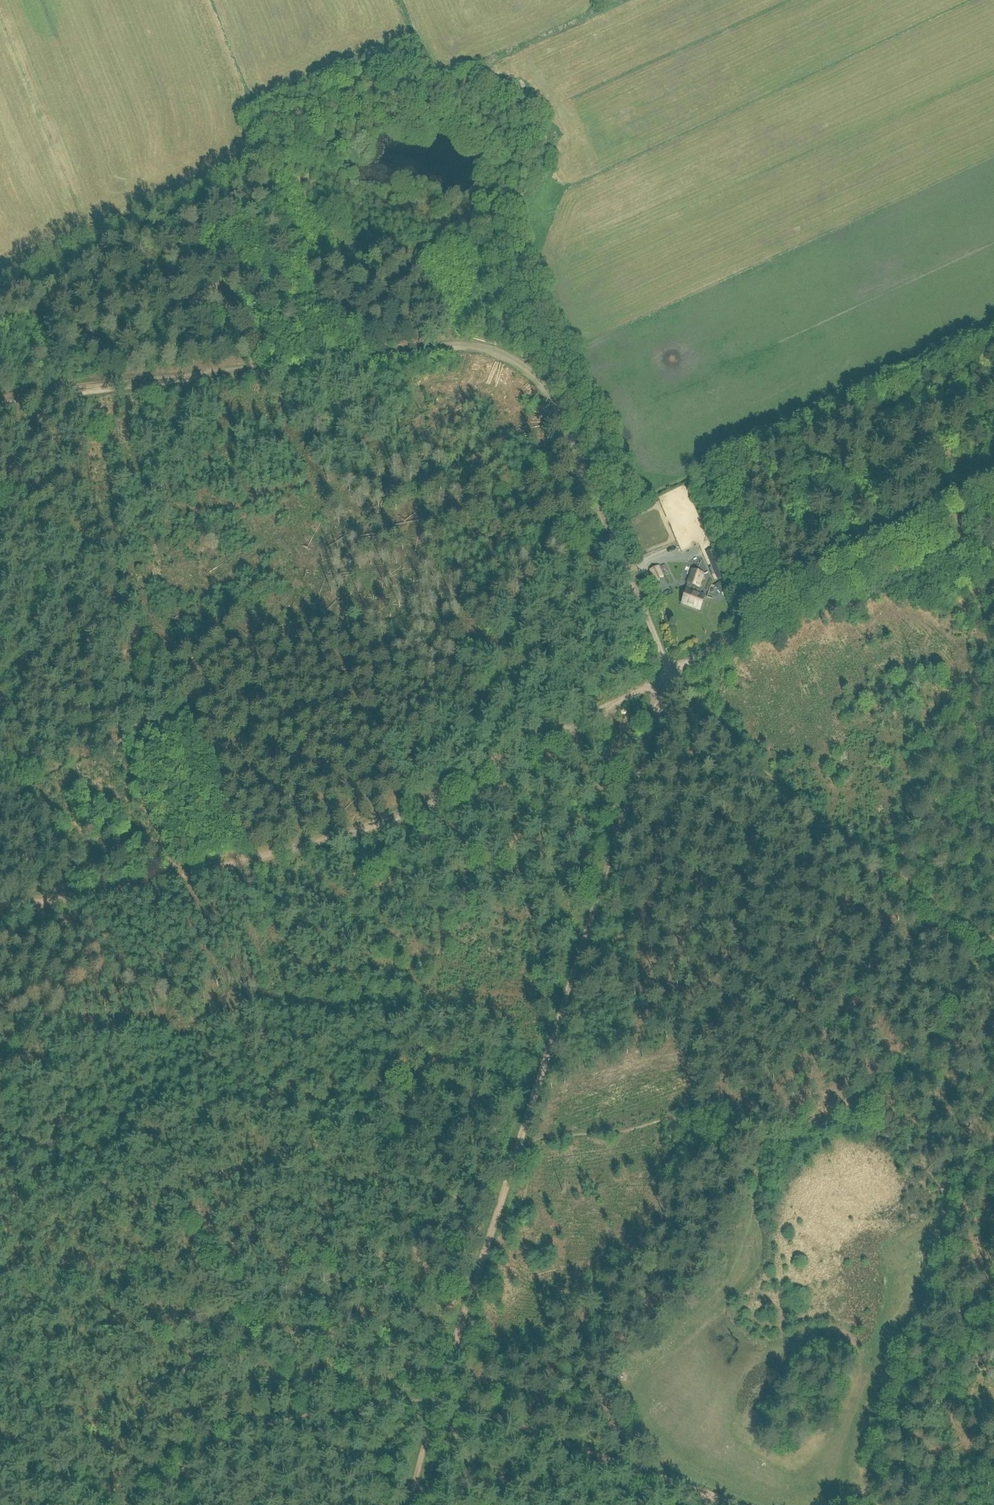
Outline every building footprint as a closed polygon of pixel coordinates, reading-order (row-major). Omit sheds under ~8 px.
[(727,577),(715,548),(706,552),(718,581),(727,577)] [(664,579),(658,567),(650,570),(655,582),(664,579)] [(700,595),(701,592),(700,588),(705,575),(692,570),(687,584),(688,584),(686,590),(687,590),(683,604),(700,610),(705,597),(700,595)] [(660,581),(666,592),(672,589),(667,578),(660,581)] [(724,579),(714,586),(720,594),(730,587),(724,579)]
